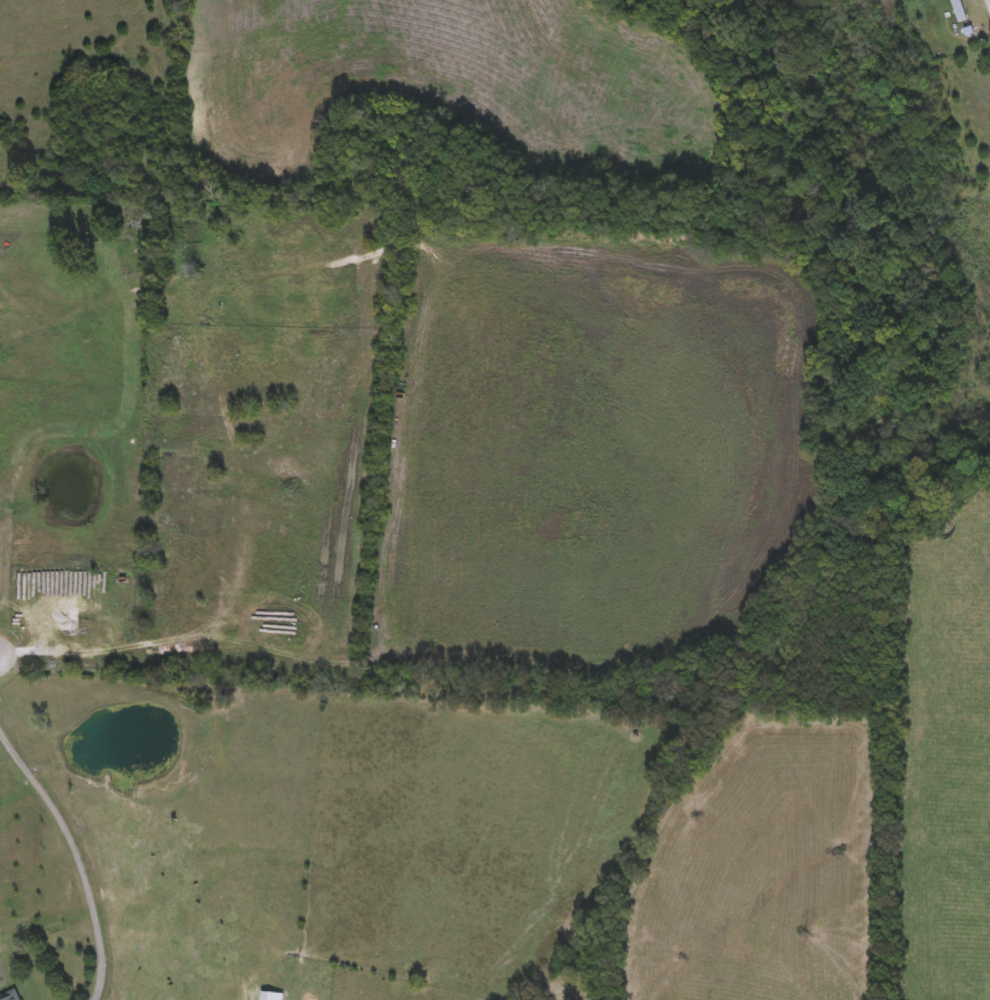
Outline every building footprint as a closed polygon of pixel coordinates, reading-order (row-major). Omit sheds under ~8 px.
[(951,17),(947,0),(956,0),(959,15),(951,17)]
